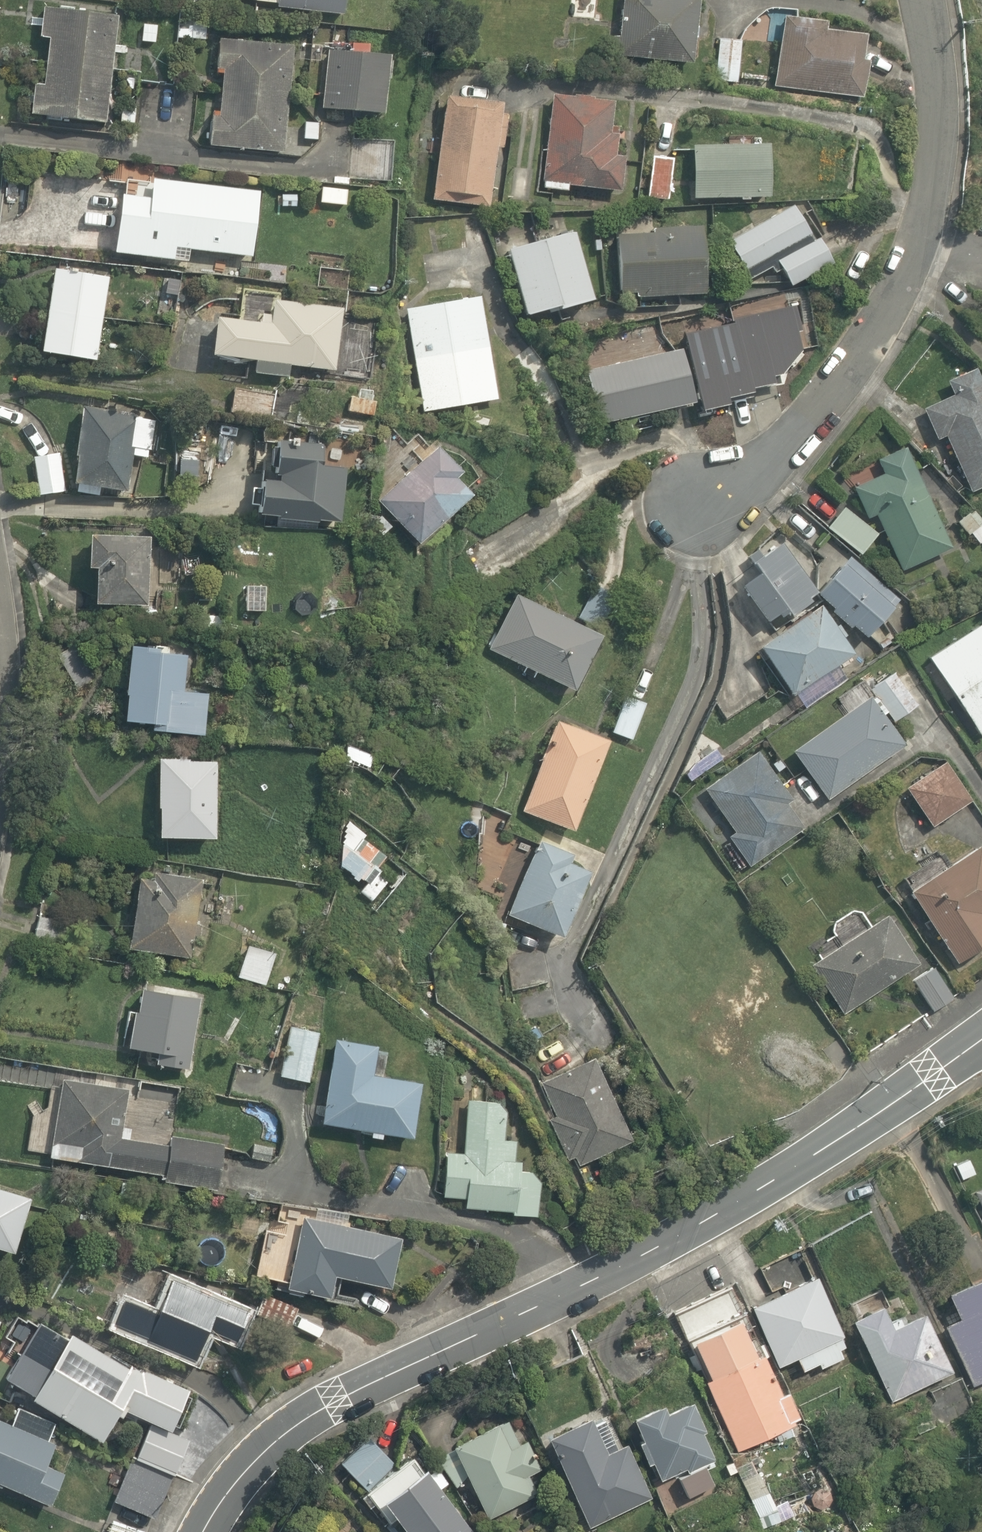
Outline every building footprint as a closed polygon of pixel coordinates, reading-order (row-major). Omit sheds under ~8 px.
[(276,2),(275,7),(336,16),(338,0),(261,0),(276,2)] [(615,58),(689,64),(694,0),(620,0),(615,58)] [(104,120),(114,8),(40,2),(37,36),(47,37),(43,83),(33,82),(30,113),(104,120)] [(862,29),(781,22),(775,88),(857,95),(862,29)] [(209,36),(207,70),(220,71),(217,109),(204,108),(201,143),(280,149),(288,42),(209,36)] [(741,37),(717,36),(714,70),(739,71),(741,37)] [(382,52),(326,47),(321,108),(377,113),(382,52)] [(610,94),(549,89),(542,188),(567,189),(567,183),(617,187),(620,148),(613,147),(615,130),(607,129),(610,94)] [(518,100),(440,91),(427,200),(486,207),(494,147),(501,148),(502,137),(514,138),(518,100)] [(674,149),(651,146),(645,196),(668,199),(674,149)] [(690,147),(691,195),(763,195),(763,147),(690,147)] [(256,186),(165,178),(165,169),(141,167),(140,177),(122,175),(122,183),(5,173),(0,229),(0,255),(114,265),(115,255),(185,261),(186,248),(250,254),(256,186)] [(794,211),(731,242),(748,275),(776,261),(787,283),(826,265),(813,237),(808,239),(794,211)] [(700,292),(700,213),(615,214),(615,293),(700,292)] [(503,243),(522,311),(556,302),(557,306),(588,298),(568,225),(503,243)] [(106,273),(51,265),(38,351),(93,359),(106,273)] [(330,370),(339,305),(284,298),(285,292),(241,286),(237,314),(218,311),(212,356),(252,361),(250,372),(285,376),(287,364),(330,370)] [(494,396),(479,294),(404,305),(419,407),(494,396)] [(680,346),(605,364),(618,419),(693,401),(680,346)] [(973,369),(941,384),(948,399),(920,412),(933,442),(942,438),(966,490),(981,483),(981,388),(973,369)] [(374,394),(346,390),(343,412),(371,416),(374,394)] [(156,416),(134,413),(83,407),(73,481),(125,488),(129,455),(145,457),(147,445),(152,446),(156,416)] [(254,426),(227,424),(225,446),(252,448),(254,426)] [(313,461),(314,445),(271,443),(270,476),(258,476),(256,513),(271,513),(271,521),(315,523),(315,519),(335,520),(338,462),(313,461)] [(464,472),(439,444),(379,500),(417,540),(469,492),(457,479),(464,472)] [(876,462),(856,471),(846,476),(864,515),(874,511),(901,569),(950,547),(905,445),(875,459),(876,462)] [(63,489),(61,452),(33,454),(34,491),(63,489)] [(840,506),(825,527),(859,552),(874,531),(840,506)] [(88,532),(86,564),(93,565),(90,600),(142,604),(147,536),(88,532)] [(755,570),(738,580),(764,620),(779,610),(782,614),(827,585),(793,532),(782,539),(778,534),(745,555),(755,570)] [(896,595),(850,560),(843,555),(825,578),(830,582),(820,596),(823,599),(833,606),(829,611),(863,638),(896,595)] [(611,597),(590,587),(576,617),(598,627),(611,597)] [(596,633),(515,594),(488,649),(569,688),(596,633)] [(759,642),(768,655),(764,658),(788,691),(792,688),(847,648),(814,602),(759,642)] [(979,619),(925,655),(978,733),(981,731),(981,624),(979,619)] [(79,641),(57,652),(76,690),(99,679),(79,641)] [(185,646),(126,642),(120,719),(152,721),(151,729),(203,733),(206,691),(182,690),(185,646)] [(915,704),(891,672),(871,686),(895,719),(915,704)] [(645,699),(623,691),(608,732),(630,740),(645,699)] [(902,741),(867,696),(792,754),(827,799),(902,741)] [(603,735),(552,717),(519,808),(570,826),(603,735)] [(799,778),(790,785),(782,774),(778,777),(757,747),(701,786),(731,829),(726,833),(748,865),(804,826),(823,812),(799,778)] [(213,756),(156,754),(154,833),(211,834),(213,756)] [(944,764),(903,789),(927,829),(969,804),(944,764)] [(574,862),(576,857),(536,843),(511,916),(560,934),(584,866),(574,862)] [(946,864),(941,857),(902,883),(907,890),(957,963),(981,946),(981,852),(976,843),(946,864)] [(197,889),(198,873),(152,871),(151,878),(130,877),(126,954),(191,957),(192,936),(216,938),(219,890),(197,889)] [(915,965),(882,916),(808,965),(841,1014),(915,965)] [(274,949),(244,941),(235,975),(265,984),(274,949)] [(935,968),(913,983),(930,1010),(953,995),(935,968)] [(186,1069),(198,995),(140,985),(137,1008),(128,1007),(122,1046),(154,1051),(152,1064),(186,1069)] [(319,1031),(304,1028),(306,1023),(296,1021),(295,1026),(288,1024),(276,1075),(307,1082),(319,1031)] [(377,1043),(331,1038),(321,1121),(366,1127),(365,1134),(379,1136),(380,1131),(411,1134),(418,1080),(373,1074),(377,1043)] [(630,1137),(589,1059),(540,1084),(556,1115),(551,1118),(576,1165),(630,1137)] [(145,1089),(59,1078),(55,1110),(30,1106),(24,1150),(46,1153),(45,1157),(159,1172),(158,1183),(217,1191),(223,1145),(172,1138),(177,1097),(162,1095),(163,1087),(145,1085),(145,1089)] [(505,1103),(459,1101),(457,1150),(443,1150),(440,1195),(465,1196),(464,1208),(509,1210),(509,1213),(534,1214),(536,1169),(517,1168),(519,1140),(503,1140),(505,1103)] [(974,1192),(981,1210),(981,1188),(974,1192)] [(14,1252),(29,1199),(0,1190),(0,1248),(14,1252)] [(400,1238),(301,1214),(283,1288),(332,1300),(338,1276),(388,1288),(400,1238)] [(842,1336),(812,1274),(748,1306),(777,1365),(794,1357),(800,1370),(818,1362),(820,1366),(843,1355),(835,1339),(842,1336)] [(947,1292),(960,1319),(943,1327),(971,1385),(981,1379),(981,1275),(947,1292)] [(191,1355),(203,1327),(233,1340),(246,1310),(166,1277),(155,1301),(125,1289),(111,1322),(191,1355)] [(881,1302),(849,1318),(889,1400),(949,1371),(920,1312),(893,1326),(881,1302)] [(762,1361),(740,1313),(690,1336),(707,1374),(701,1377),(736,1450),(797,1421),(767,1359),(762,1361)] [(101,1440),(138,1378),(66,1335),(61,1344),(33,1327),(5,1375),(29,1390),(26,1395),(101,1440)] [(715,1463),(686,1402),(663,1413),(659,1405),(628,1420),(658,1483),(674,1476),(685,1500),(714,1487),(705,1467),(715,1463)] [(18,1407),(11,1423),(0,1419),(0,1483),(49,1504),(63,1471),(44,1464),(54,1442),(46,1440),(55,1423),(18,1407)] [(615,1446),(603,1416),(591,1420),(589,1415),(547,1431),(584,1526),(647,1501),(624,1443),(615,1446)] [(506,1421),(452,1446),(486,1518),(534,1496),(525,1475),(541,1468),(527,1439),(517,1444),(506,1421)] [(368,1434),(338,1460),(361,1487),(391,1461),(368,1434)] [(169,1475),(127,1458),(110,1499),(152,1516),(169,1475)] [(384,1497),(404,1527),(397,1531),(473,1531),(443,1487),(448,1484),(437,1467),(425,1476),(423,1472),(384,1497)]
